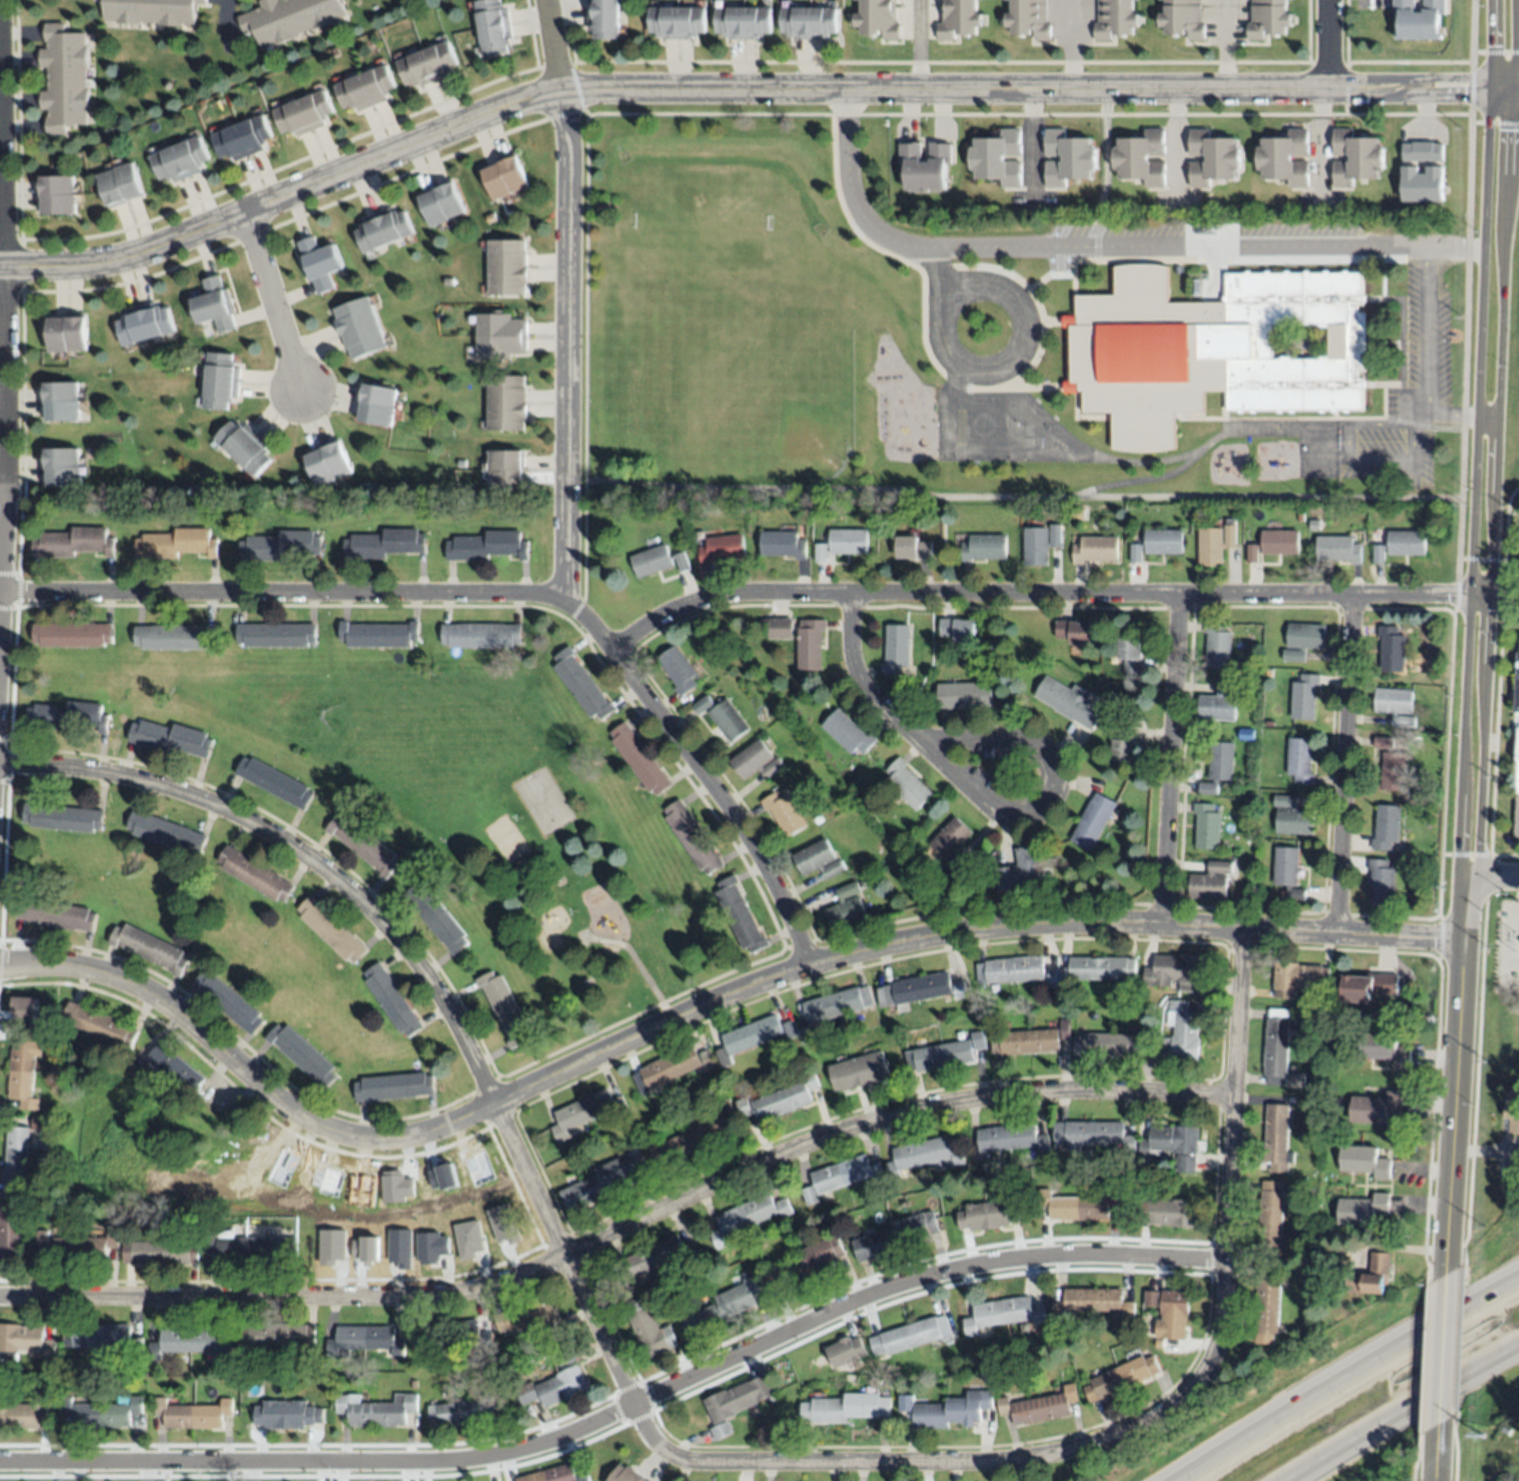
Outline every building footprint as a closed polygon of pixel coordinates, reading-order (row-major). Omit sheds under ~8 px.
[(105,1),(93,0),(204,0),(204,3),(197,2),(196,9),(195,9),(193,22),(181,21),(180,25),(159,23),(159,20),(141,18),(140,24),(117,22),(117,20),(104,19),(105,1)] [(259,6),(257,0),(341,0),(345,11),(333,16),(335,20),(312,29),(311,25),(294,31),(296,36),(276,44),(274,41),(259,47),(253,29),(244,33),(237,14),(259,6)] [(498,0),(502,0),(503,7),(507,6),(511,37),(508,37),(509,42),(506,43),(507,52),(482,55),(473,0),(498,0)] [(586,24),(586,0),(616,0),(616,36),(592,36),(592,30),(588,30),(588,24),(586,24)] [(862,12),(862,0),(896,0),(896,22),(901,22),(901,37),(883,37),(883,28),(879,28),(879,32),(876,32),(876,35),(869,35),(869,32),(862,32),(862,25),(854,25),(854,12),(862,12)] [(944,22),(944,0),(978,0),(978,11),(984,11),(985,24),(978,24),(978,32),(970,32),(970,36),(963,36),(963,33),(958,33),(958,29),(955,29),(955,39),(937,39),(937,22),(944,22)] [(1014,12),(1014,0),(1047,0),(1047,23),(1052,23),(1052,38),(1033,38),(1033,29),(1031,29),(1031,33),(1014,33),(1014,26),(1007,26),(1007,12),(1014,12)] [(1099,21),(1099,0),(1135,0),(1135,10),(1142,10),(1142,23),(1134,23),(1134,32),(1126,32),(1126,35),(1121,35),(1121,32),(1115,32),(1115,28),(1111,28),(1111,39),(1094,39),(1094,21),(1099,21)] [(1166,10),(1166,0),(1201,0),(1201,21),(1206,21),(1206,38),(1188,38),(1188,27),(1185,27),(1185,31),(1178,31),(1178,36),(1174,36),(1174,32),(1167,32),(1167,24),(1160,24),(1160,10),(1166,10)] [(1252,22),(1252,0),(1287,0),(1287,11),(1293,11),(1293,24),(1287,24),(1287,33),(1278,33),(1278,36),(1275,36),(1275,33),(1268,33),(1268,26),(1265,26),(1265,38),(1248,38),(1248,22),(1252,22)] [(1424,10),(1424,0),(1445,0),(1445,11),(1439,11),(1439,36),(1399,36),(1399,12),(1393,12),(1393,0),(1414,0),(1414,10),(1424,10)] [(649,5),(704,5),(704,30),(699,30),(699,33),(691,33),(691,40),(662,40),(662,34),(657,34),(657,31),(649,31),(649,5)] [(715,6),(772,6),(772,30),(763,30),(763,34),(758,34),(758,39),(729,39),(729,35),(721,35),(721,31),(715,31),(715,6)] [(781,6),(837,6),(837,32),(831,32),(831,35),(825,35),(825,39),(794,39),(794,34),(788,34),(788,31),(781,31),(781,6)] [(43,23),(64,23),(64,30),(82,30),(83,45),(85,45),(86,68),(84,68),(84,87),(88,87),(88,109),(84,109),(85,123),(74,123),(74,124),(65,125),(65,133),(45,133),(45,116),(49,116),(49,108),(40,108),(40,90),(47,90),(46,64),(40,65),(39,49),(48,49),(48,40),(44,40),(43,23)] [(396,59),(447,38),(457,61),(450,64),(452,68),(446,70),(448,75),(419,87),(417,82),(412,84),(411,81),(406,84),(396,59)] [(333,83),(386,63),(394,84),(386,87),(387,91),(384,92),(387,98),(356,109),(355,105),(352,106),(351,104),(342,107),(333,83)] [(271,106),(325,88),(332,109),(324,112),(326,116),(323,117),(326,124),(295,135),(293,130),(289,131),(288,128),(279,131),(271,106)] [(210,132),(263,113),(270,134),(262,137),(264,141),(262,142),(264,148),(233,159),(231,155),(228,156),(227,154),(218,157),(210,132)] [(1021,126),(1021,153),(1004,153),(1004,161),(1021,161),(1021,186),(1000,186),(1000,177),(974,177),(974,169),(969,169),(969,146),(976,146),(976,135),(1001,135),(1001,126),(1021,126)] [(1047,127),(1066,127),(1066,135),(1092,135),(1092,143),(1097,143),(1097,167),(1090,167),(1090,176),(1067,176),(1067,185),(1047,185),(1047,160),(1062,160),(1062,154),(1047,154),(1047,127)] [(1164,127),(1164,153),(1150,153),(1150,160),(1164,160),(1165,184),(1145,184),(1145,176),(1120,176),(1120,170),(1115,170),(1115,146),(1120,146),(1120,137),(1146,137),(1146,127),(1164,127)] [(1308,127),(1308,153),(1293,153),(1293,159),(1309,159),(1309,185),(1288,185),(1288,177),(1263,177),(1263,170),(1258,170),(1258,145),(1263,145),(1263,136),(1288,136),(1288,127),(1308,127)] [(1334,159),(1350,160),(1350,154),(1333,154),(1334,127),(1355,128),(1355,134),(1382,135),(1382,144),(1385,144),(1385,168),(1381,168),(1380,176),(1354,176),(1354,186),(1334,186),(1334,159)] [(1190,128),(1211,128),(1211,134),(1236,134),(1236,145),(1241,145),(1241,168),(1237,168),(1237,177),(1212,177),(1212,186),(1189,186),(1189,159),(1206,159),(1206,153),(1190,153),(1190,128)] [(149,152),(200,135),(207,157),(199,160),(201,165),(199,165),(201,171),(173,181),(171,177),(168,178),(167,175),(158,178),(149,152)] [(896,142),(921,142),(921,158),(929,158),(929,139),(951,139),(951,160),(943,160),(943,186),(928,186),(928,191),(921,191),(921,186),(906,186),(906,161),(896,161),(896,142)] [(1404,142),(1414,142),(1414,139),(1434,139),(1434,142),(1445,142),(1444,159),(1404,158),(1404,142)] [(480,169),(498,162),(497,160),(515,153),(527,185),(491,198),(480,169)] [(98,173),(113,169),(113,168),(133,161),(143,193),(127,198),(126,201),(108,206),(98,173)] [(1403,199),(1403,163),(1419,163),(1419,171),(1429,171),(1429,163),(1445,163),(1444,200),(1403,199)] [(72,172),(73,188),(74,188),(75,210),(41,211),(41,195),(39,195),(38,173),(72,172)] [(465,209),(429,224),(417,197),(435,189),(434,186),(451,178),(465,209)] [(355,230),(360,227),(359,224),(364,221),(363,217),(385,208),(387,211),(394,209),(396,212),(404,209),(413,231),(363,251),(355,230)] [(296,241),(313,234),(318,248),(333,243),(342,266),(327,272),(333,286),(317,292),(311,279),(307,281),(304,274),(306,274),(300,257),(302,257),(296,241)] [(488,238),(523,238),(523,249),(525,249),(525,264),(527,264),(527,281),(525,281),(525,292),(488,292),(488,238)] [(1169,266),(1168,300),(1223,301),(1223,297),(1226,296),(1225,274),(1245,273),(1245,271),(1250,271),(1250,274),(1265,273),(1265,271),(1270,271),(1270,273),(1285,274),(1285,271),(1289,272),(1289,274),(1304,274),(1304,271),(1309,271),(1309,274),(1324,273),(1324,271),(1329,271),(1329,273),(1343,273),(1343,271),(1347,271),(1348,273),(1364,273),(1363,296),(1365,296),(1365,302),(1363,302),(1363,305),(1358,304),(1358,313),(1365,312),(1366,371),(1358,371),(1358,379),(1363,379),(1364,382),(1366,381),(1366,387),(1364,388),(1364,410),(1348,411),(1348,412),(1344,412),(1344,410),(1336,411),(1336,413),(1331,413),(1332,411),(1324,411),(1324,413),(1320,413),(1320,411),(1294,411),(1294,413),(1289,413),(1289,410),(1281,411),(1281,413),(1277,413),(1276,411),(1255,411),(1255,413),(1250,413),(1250,411),(1242,411),(1242,413),(1238,413),(1238,411),(1226,411),(1226,392),(1203,392),(1203,411),(1174,411),(1174,448),(1167,449),(1159,450),(1151,451),(1144,451),(1136,451),(1128,451),(1121,450),(1113,450),(1110,449),(1111,412),(1081,411),(1082,391),(1062,391),(1062,379),(1071,380),(1072,326),(1062,325),(1063,314),(1075,314),(1076,294),(1115,294),(1116,265),(1122,264),(1129,263),(1135,263),(1142,263),(1148,263),(1154,263),(1161,264),(1167,265),(1169,266)] [(190,299),(204,294),(199,279),(216,273),(221,287),(224,286),(232,310),(229,311),(234,327),(217,333),(212,318),(198,323),(190,299)] [(366,294),(384,345),(350,358),(346,346),(345,347),(341,335),(339,336),(333,319),(336,318),(332,307),(366,294)] [(116,320),(124,318),(123,314),(127,313),(126,309),(150,302),(151,306),(157,304),(158,308),(167,305),(174,330),(123,344),(116,320)] [(476,311),(510,312),(510,318),(527,318),(527,352),(511,352),(511,356),(502,356),(502,360),(492,360),(492,356),(476,356),(476,311)] [(48,315),(85,315),(86,348),(68,348),(68,350),(49,350),(48,315)] [(209,350),(231,352),(230,362),(234,362),(234,365),(240,365),(237,396),(232,395),(232,399),(227,399),(227,407),(203,405),(209,350)] [(488,373),(524,374),(523,386),(525,386),(525,401),(527,401),(527,417),(523,417),(523,428),(488,428),(488,373)] [(76,379),(78,400),(79,400),(80,418),(47,420),(45,401),(44,401),(43,381),(76,379)] [(395,384),(392,406),(393,406),(391,423),(356,418),(359,401),(357,401),(360,379),(395,384)] [(213,438),(232,418),(236,423),(238,421),(242,425),(245,422),(266,442),(262,446),(266,449),(265,451),(272,457),(254,476),(213,438)] [(318,485),(305,456),(322,448),(321,446),(339,438),(353,469),(318,485)] [(78,447),(79,466),(81,466),(82,485),(48,485),(47,467),(45,467),(45,448),(78,447)] [(488,449),(522,447),(524,485),(491,487),(491,468),(489,468),(488,449)] [(816,507),(826,507),(826,517),(816,517),(816,507)] [(1310,529),(1310,519),(1321,519),(1321,529),(1310,529)] [(1024,528),(1047,528),(1048,542),(1050,542),(1050,525),(1061,526),(1061,548),(1048,548),(1048,565),(1024,566),(1024,528)] [(1199,529),(1223,528),(1223,543),(1225,543),(1225,526),(1235,526),(1236,548),(1223,548),(1222,566),(1199,567),(1199,529)] [(107,527),(107,538),(115,539),(114,557),(107,557),(107,552),(75,552),(75,557),(33,557),(33,538),(40,538),(40,533),(72,533),(72,528),(107,527)] [(210,528),(210,539),(218,539),(218,558),(209,558),(210,553),(177,553),(178,559),(137,558),(136,539),(144,539),(143,534),(176,534),(176,529),(210,528)] [(425,529),(426,553),(385,553),(386,559),(344,559),(344,540),(352,540),(351,534),(384,535),(385,529),(425,529)] [(520,530),(520,542),(528,542),(528,561),(520,561),(520,556),(488,555),(488,560),(446,560),(447,542),(454,542),(454,537),(487,537),(487,530),(520,530)] [(867,531),(867,554),(830,554),(830,548),(826,548),(826,563),(816,563),(816,544),(829,544),(829,530),(867,531)] [(282,555),(281,562),(240,561),(240,542),(247,542),(247,538),(279,538),(279,531),(314,532),(314,536),(322,536),(321,556),(282,555)] [(761,531),(797,531),(797,540),(806,540),(806,560),(795,560),(795,555),(761,556),(761,531)] [(1182,531),(1182,554),(1145,554),(1145,548),(1141,548),(1141,563),(1130,563),(1130,544),(1145,544),(1144,531),(1182,531)] [(1299,531),(1299,554),(1262,555),(1262,548),(1258,548),(1258,564),(1247,564),(1247,545),(1262,545),(1262,531),(1299,531)] [(1389,531),(1426,532),(1426,555),(1388,555),(1388,550),(1385,550),(1385,564),(1374,564),(1374,545),(1389,545),(1389,531)] [(746,558),(711,562),(711,566),(701,567),(698,547),(707,546),(707,538),(742,534),(746,558)] [(1007,536),(1007,559),(972,560),(972,563),(962,563),(961,544),(970,544),(970,536),(1007,536)] [(917,538),(918,543),(932,543),(932,559),(910,560),(910,558),(897,558),(897,537),(917,538)] [(1118,537),(1118,561),(1083,561),(1083,565),(1073,565),(1073,545),(1081,545),(1081,537),(1118,537)] [(1317,537),(1353,537),(1353,545),(1362,545),(1362,565),(1352,565),(1352,561),(1317,561),(1317,537)] [(630,557),(665,544),(670,557),(684,551),(690,569),(680,573),(675,559),(672,560),(674,567),(639,579),(630,557)] [(790,616),(791,635),(768,636),(768,628),(762,629),(762,617),(790,616)] [(798,670),(798,628),(806,628),(806,620),(826,620),(825,631),(821,631),(822,670),(798,670)] [(976,643),(954,642),(954,637),(939,637),(939,620),(962,620),(962,621),(976,621),(976,643)] [(348,647),(348,641),(341,641),(341,621),(349,621),(349,625),(410,625),(410,622),(419,622),(418,641),(411,641),(411,647),(348,647)] [(1090,644),(1070,644),(1070,639),(1056,638),(1056,622),(1090,622),(1090,644)] [(112,624),(112,644),(105,644),(105,647),(41,647),(41,644),(33,644),(33,624),(50,624),(50,623),(94,623),(94,624),(112,624)] [(519,625),(520,645),(514,645),(513,647),(450,649),(450,644),(443,644),(442,625),(460,624),(503,623),(503,626),(519,625)] [(1230,669),(1206,668),(1208,634),(1204,633),(1204,623),(1225,624),(1225,632),(1232,632),(1230,669)] [(1288,624),(1326,625),(1325,650),(1306,649),(1305,662),(1283,661),(1284,650),(1301,651),(1301,648),(1287,648),(1288,624)] [(314,625),(314,643),(309,643),(309,647),(245,646),(245,644),(237,644),(238,625),(314,625)] [(909,667),(901,667),(901,676),(882,675),(882,664),(885,664),(886,625),(910,626),(909,667)] [(214,627),(214,647),(207,647),(207,650),(142,649),(142,646),(135,646),(135,627),(153,627),(153,626),(197,626),(197,627),(214,627)] [(1405,673),(1381,672),(1383,637),(1378,637),(1379,626),(1399,627),(1399,635),(1406,635),(1405,673)] [(1119,638),(1141,639),(1141,652),(1142,652),(1142,674),(1124,673),(1124,659),(1119,659),(1119,638)] [(675,645),(696,673),(690,678),(696,685),(680,697),(673,688),(677,685),(657,659),(675,645)] [(590,718),(552,667),(559,663),(555,657),(569,646),(575,653),(573,654),(604,696),(603,697),(609,704),(611,702),(616,709),(601,721),(596,715),(590,718)] [(1293,682),(1300,683),(1300,674),(1321,675),(1320,686),(1316,686),(1315,720),(1291,719),(1293,682)] [(1105,710),(1093,731),(1073,719),(1073,721),(1055,710),(1056,709),(1035,696),(1047,676),(1105,710)] [(992,683),(993,706),(969,707),(969,708),(948,710),(948,708),(939,708),(937,684),(992,683)] [(1199,719),(1200,695),(1218,697),(1219,683),(1241,684),(1240,695),(1223,694),(1222,697),(1237,698),(1236,721),(1199,719)] [(1376,688),(1414,691),(1413,715),(1398,714),(1398,717),(1416,718),(1415,728),(1392,726),(1393,713),(1376,712),(1376,688)] [(749,729),(730,743),(707,713),(712,709),(710,706),(698,715),(692,707),(706,696),(715,707),(726,699),(749,729)] [(67,730),(26,727),(28,708),(35,709),(35,703),(68,706),(68,702),(103,705),(102,714),(109,715),(107,733),(98,733),(99,728),(68,725),(67,730)] [(822,726),(838,709),(866,736),(869,733),(877,740),(864,755),(857,747),(851,754),(822,726)] [(128,741),(134,723),(141,725),(142,720),(173,729),(174,724),(207,733),(206,738),(213,740),(208,759),(170,747),(169,753),(128,741)] [(672,784),(656,796),(652,790),(649,793),(611,742),(614,740),(609,734),(625,722),(672,784)] [(1113,761),(1114,739),(1120,739),(1120,726),(1136,727),(1135,748),(1134,748),(1134,762),(1113,761)] [(1405,791),(1382,790),(1384,752),(1389,752),(1389,749),(1375,748),(1375,738),(1394,738),(1393,752),(1407,753),(1405,791)] [(729,762),(758,739),(773,758),(761,766),(763,769),(777,758),(784,766),(765,780),(757,769),(743,780),(729,762)] [(1289,739),(1312,740),(1311,774),(1315,774),(1314,785),(1294,784),(1295,775),(1287,775),(1289,739)] [(1232,781),(1219,780),(1218,794),(1199,793),(1200,783),(1215,784),(1215,780),(1209,779),(1211,742),(1235,743),(1232,781)] [(235,774),(244,757),(251,761),(252,757),(308,787),(307,791),(313,794),(304,811),(235,774)] [(887,783),(893,777),(886,772),(900,757),(908,765),(905,768),(933,794),(917,812),(887,783)] [(1429,793),(1436,790),(1438,794),(1432,798),(1429,793)] [(787,794),(806,826),(786,838),(768,809),(765,811),(759,802),(777,791),(781,798),(787,794)] [(1091,852),(1070,840),(1082,819),(1080,818),(1091,799),(1092,800),(1097,792),(1117,804),(1091,852)] [(1276,833),(1277,810),(1291,810),(1291,808),(1274,807),(1274,796),(1296,797),(1296,810),(1314,811),(1313,834),(1276,833)] [(700,871),(664,818),(668,816),(664,810),(679,799),(689,814),(690,813),(714,849),(713,850),(723,865),(707,875),(703,869),(700,871)] [(31,827),(32,823),(24,823),(26,804),(104,812),(102,830),(94,829),(94,834),(31,827)] [(1219,850),(1196,849),(1198,814),(1194,814),(1194,804),(1215,805),(1214,813),(1222,813),(1219,850)] [(1399,843),(1391,842),(1390,851),(1371,849),(1372,839),(1375,839),(1377,805),(1401,807),(1399,843)] [(133,834),(134,831),(127,828),(134,810),(150,816),(151,815),(208,835),(202,854),(194,852),(193,855),(133,834)] [(396,856),(392,861),(398,866),(385,881),(379,875),(380,873),(374,867),(373,868),(340,839),(334,833),(331,836),(324,830),(336,815),(343,821),(347,815),(396,856)] [(930,844),(955,816),(972,833),(960,847),(970,855),(955,872),(947,865),(959,852),(957,850),(948,860),(930,844)] [(906,836),(904,847),(896,846),(898,835),(906,836)] [(824,838),(835,859),(823,866),(824,869),(839,860),(845,870),(825,880),(818,868),(803,877),(791,855),(824,838)] [(1039,843),(1044,880),(1018,884),(1018,888),(997,891),(994,868),(1017,865),(1014,847),(1039,843)] [(222,869),(224,865),(218,861),(228,846),(242,855),(243,853),(280,875),(279,877),(295,886),(285,902),(278,899),(276,901),(222,869)] [(1275,847),(1298,848),(1296,886),(1291,885),(1291,889),(1305,890),(1305,900),(1286,899),(1287,885),(1273,885),(1275,847)] [(1395,870),(1393,906),(1369,904),(1371,870),(1367,870),(1368,860),(1387,861),(1387,869),(1395,870)] [(1189,898),(1191,874),(1209,875),(1210,862),(1233,863),(1233,874),(1215,873),(1215,875),(1228,876),(1226,900),(1189,898)] [(742,950),(715,893),(720,890),(717,884),(734,875),(738,882),(735,884),(762,939),(765,938),(769,945),(752,953),(748,947),(742,950)] [(867,918),(832,932),(823,910),(840,904),(834,890),(855,881),(860,892),(843,899),(844,901),(858,895),(867,918)] [(426,886),(465,935),(463,937),(468,943),(453,955),(404,894),(418,883),(422,888),(426,886)] [(301,918),(303,916),(297,910),(311,896),(368,950),(355,964),(349,960),(347,962),(301,918)] [(90,909),(89,912),(96,914),(93,933),(75,930),(75,931),(34,924),(34,923),(16,919),(19,901),(25,903),(27,898),(90,909)] [(182,951),(179,957),(187,961),(179,978),(172,974),(173,972),(117,945),(116,948),(108,943),(116,927),(122,930),(126,924),(182,951)] [(1155,956),(1178,957),(1178,955),(1203,956),(1201,983),(1199,983),(1198,992),(1179,990),(1179,983),(1177,983),(1177,981),(1156,980),(1155,987),(1143,987),(1144,968),(1154,969),(1155,956)] [(1045,979),(988,985),(987,983),(978,984),(977,965),(986,964),(985,962),(995,961),(995,960),(1034,957),(1034,958),(1043,957),(1045,979)] [(1136,981),(1070,980),(1070,957),(1127,958),(1127,959),(1136,959),(1136,981)] [(379,962),(424,1026),(408,1037),(404,1032),(401,1033),(366,981),(368,979),(363,973),(379,962)] [(1275,963),(1298,964),(1298,966),(1322,967),(1322,969),(1330,969),(1328,990),(1321,989),(1321,991),(1297,989),(1297,991),(1295,991),(1295,999),(1274,998),(1274,990),(1273,990),(1275,963)] [(1066,968),(1066,988),(1048,988),(1048,969),(1066,968)] [(481,987),(479,988),(475,980),(492,971),(495,978),(501,975),(530,1031),(524,1034),(527,1041),(511,1050),(507,1042),(509,1041),(481,987)] [(1345,973),(1370,975),(1370,971),(1400,973),(1399,994),(1369,993),(1369,1001),(1343,1000),(1345,973)] [(260,1014),(258,1016),(264,1021),(251,1037),(191,986),(203,972),(208,976),(211,974),(260,1014)] [(953,995),(909,1003),(910,1011),(899,1013),(897,1005),(887,1007),(884,987),(892,986),(891,983),(901,981),(901,980),(939,973),(939,974),(949,972),(953,995)] [(963,981),(967,998),(956,1000),(952,983),(963,981)] [(802,1004),(858,987),(858,989),(867,986),(872,1004),(863,1007),(864,1008),(809,1025),(802,1004)] [(12,1020),(36,1022),(38,999),(14,997),(12,1020)] [(123,1022),(123,1023),(131,1026),(130,1027),(139,1031),(129,1051),(61,1021),(70,1001),(77,1005),(78,1003),(87,1007),(87,1006),(123,1022)] [(1198,1062),(1170,1060),(1170,1058),(1162,1058),(1163,1039),(1172,1039),(1172,1037),(1174,1037),(1174,1026),(1167,1026),(1168,1012),(1169,1012),(1170,1001),(1188,1002),(1187,1013),(1199,1014),(1198,1038),(1200,1038),(1198,1062)] [(1266,1085),(1267,1076),(1264,1076),(1265,1067),(1263,1067),(1265,1028),(1267,1028),(1267,1019),(1269,1019),(1269,1009),(1289,1010),(1288,1019),(1290,1019),(1286,1078),(1285,1078),(1285,1086),(1266,1085)] [(785,1034),(731,1055),(723,1034),(778,1013),(785,1034)] [(786,1039),(797,1035),(791,1021),(781,1025),(786,1039)] [(1070,1040),(1061,1040),(1060,1024),(1069,1023),(1070,1040)] [(333,1067),(329,1072),(335,1077),(323,1091),(316,1085),(317,1083),(312,1078),(310,1079),(278,1049),(272,1042),(270,1044),(264,1039),(277,1025),(281,1030),(286,1025),(333,1067)] [(799,1030),(811,1027),(815,1042),(803,1045),(799,1030)] [(1060,1052),(1002,1055),(1002,1053),(993,1054),(992,1035),(1001,1034),(1058,1029),(1060,1052)] [(37,1110),(19,1109),(21,1100),(9,1098),(10,1090),(7,1090),(11,1050),(12,1050),(13,1041),(23,1042),(24,1030),(43,1032),(42,1043),(34,1042),(28,1098),(39,1099),(37,1110)] [(984,1048),(974,1050),(971,1033),(982,1031),(984,1048)] [(1155,1032),(1155,1053),(1140,1053),(1140,1056),(1088,1056),(1088,1052),(1077,1052),(1077,1036),(1086,1036),(1086,1032),(1155,1032)] [(1362,1033),(1398,1035),(1398,1046),(1412,1047),(1410,1068),(1394,1067),(1395,1060),(1360,1059),(1362,1033)] [(974,1062),(917,1072),(916,1070),(907,1071),(904,1053),(913,1051),(913,1050),(971,1040),(974,1062)] [(146,1059),(161,1042),(205,1079),(191,1096),(146,1059)] [(702,1065),(676,1078),(677,1079),(650,1091),(651,1092),(642,1096),(633,1075),(641,1072),(640,1070),(649,1066),(648,1065),(684,1048),(684,1050),(692,1045),(702,1065)] [(731,1060),(722,1064),(716,1048),(725,1045),(731,1060)] [(709,1049),(717,1065),(706,1070),(698,1054),(709,1049)] [(826,1069),(884,1053),(890,1077),(880,1080),(880,1082),(841,1093),(841,1092),(833,1094),(826,1069)] [(433,1094),(416,1096),(416,1098),(373,1101),(372,1100),(355,1101),(354,1082),(361,1082),(360,1077),(424,1072),(424,1076),(431,1075),(433,1094)] [(818,1087),(809,1091),(804,1076),(812,1073),(818,1087)] [(1304,1088),(1288,1087),(1288,1073),(1305,1074),(1304,1088)] [(750,1102),(803,1081),(811,1102),(804,1105),(804,1106),(767,1121),(766,1120),(759,1123),(750,1102)] [(555,1112),(607,1087),(613,1099),(621,1095),(629,1111),(618,1116),(615,1109),(566,1132),(569,1138),(559,1143),(552,1128),(561,1124),(555,1112)] [(1351,1122),(1352,1096),(1387,1098),(1387,1091),(1403,1092),(1402,1114),(1388,1113),(1387,1124),(1351,1122)] [(742,1118),(735,1101),(746,1097),(752,1114),(742,1118)] [(735,1115),(724,1119),(717,1103),(727,1098),(735,1115)] [(1264,1162),(1266,1104),(1289,1106),(1287,1153),(1294,1153),(1293,1163),(1288,1163),(1287,1173),(1270,1172),(1270,1163),(1264,1162)] [(670,1165),(660,1144),(689,1130),(687,1125),(719,1111),(729,1132),(699,1146),(701,1151),(670,1165)] [(31,1129),(32,1121),(47,1121),(46,1130),(31,1129)] [(1124,1122),(1124,1136),(1136,1137),(1136,1153),(1124,1153),(1124,1146),(1122,1146),(1122,1151),(1114,1151),(1114,1145),(1067,1145),(1067,1146),(1055,1146),(1054,1123),(1124,1122)] [(981,1152),(978,1130),(987,1130),(987,1128),(1026,1124),(1026,1126),(1035,1124),(1037,1137),(1048,1136),(1050,1153),(1039,1154),(1038,1146),(981,1152)] [(1198,1127),(1197,1154),(1195,1154),(1195,1163),(1175,1162),(1175,1154),(1173,1154),(1173,1152),(1151,1150),(1151,1158),(1139,1157),(1140,1140),(1150,1140),(1151,1127),(1175,1129),(1175,1126),(1198,1127)] [(25,1199),(3,1198),(4,1183),(9,1127),(29,1128),(24,1185),(27,1185),(25,1199)] [(949,1136),(952,1149),(960,1147),(965,1164),(929,1172),(927,1164),(899,1171),(901,1178),(890,1180),(887,1164),(896,1162),(893,1148),(949,1136)] [(653,1158),(646,1144),(655,1139),(662,1153),(653,1158)] [(635,1143),(642,1159),(632,1164),(625,1148),(635,1143)] [(1341,1171),(1341,1155),(1346,1155),(1346,1146),(1379,1147),(1378,1158),(1391,1159),(1390,1180),(1375,1180),(1375,1173),(1341,1171)] [(578,1209),(568,1188),(597,1174),(595,1169),(626,1154),(637,1176),(607,1190),(609,1195),(578,1209)] [(865,1155),(869,1166),(879,1163),(884,1180),(873,1184),(871,1176),(817,1195),(819,1201),(807,1206),(801,1190),(814,1186),(811,1174),(865,1155)] [(434,1193),(459,1186),(453,1164),(428,1171),(434,1193)] [(1508,1164),(1518,1164),(1518,1183),(1508,1183),(1508,1164)] [(414,1179),(403,1180),(403,1171),(382,1172),(383,1204),(407,1202),(407,1198),(415,1197),(414,1179)] [(1280,1249),(1258,1248),(1258,1239),(1257,1239),(1259,1199),(1261,1200),(1262,1181),(1281,1182),(1281,1192),(1283,1192),(1280,1249)] [(1108,1197),(1108,1190),(1120,1190),(1120,1207),(1108,1206),(1109,1219),(1100,1219),(1100,1220),(1060,1221),(1060,1220),(1050,1220),(1050,1208),(1040,1208),(1040,1190),(1052,1191),(1052,1198),(1108,1197)] [(1339,1225),(1340,1199),(1374,1200),(1374,1193),(1390,1194),(1390,1215),(1376,1214),(1376,1225),(1339,1225)] [(725,1239),(728,1245),(718,1251),(710,1234),(721,1229),(716,1218),(724,1214),(724,1213),(759,1196),(760,1198),(768,1194),(773,1203),(785,1198),(791,1213),(782,1218),(779,1213),(725,1239)] [(1195,1228),(1172,1227),(1172,1225),(1148,1224),(1148,1222),(1139,1222),(1140,1201),(1149,1201),(1149,1200),(1173,1201),(1173,1199),(1197,1201),(1195,1228)] [(989,1229),(984,1203),(1004,1200),(1005,1206),(1015,1204),(1018,1221),(1007,1223),(1008,1226),(989,1229)] [(23,1260),(0,1259),(0,1203),(20,1203),(20,1211),(22,1211),(22,1236),(23,1236),(23,1260)] [(989,1229),(968,1233),(967,1229),(958,1231),(955,1214),(966,1212),(965,1207),(984,1203),(989,1229)] [(487,1210),(497,1247),(516,1242),(507,1205),(487,1210)] [(891,1223),(924,1213),(933,1210),(939,1233),(930,1236),(899,1245),(901,1251),(867,1261),(867,1260),(859,1262),(853,1241),(863,1238),(861,1230),(872,1227),(874,1234),(892,1228),(891,1223)] [(460,1261),(477,1259),(476,1253),(484,1252),(479,1221),(454,1224),(460,1261)] [(299,1236),(299,1261),(217,1260),(217,1248),(207,1248),(207,1228),(218,1229),(218,1235),(299,1236)] [(49,1261),(48,1249),(36,1248),(36,1230),(48,1230),(49,1238),(106,1238),(106,1230),(117,1230),(118,1249),(106,1248),(107,1260),(49,1261)] [(412,1270),(412,1230),(388,1230),(389,1264),(399,1264),(399,1270),(412,1270)] [(345,1261),(346,1231),(320,1231),(319,1266),(336,1266),(336,1261),(345,1261)] [(450,1255),(449,1237),(439,1237),(439,1233),(416,1234),(418,1265),(439,1264),(439,1256),(450,1255)] [(677,1235),(682,1246),(690,1242),(698,1258),(679,1267),(676,1260),(649,1272),(652,1279),(628,1290),(621,1274),(629,1271),(625,1260),(677,1235)] [(797,1251),(828,1238),(829,1239),(837,1235),(846,1255),(837,1258),(838,1260),(809,1273),(811,1278),(780,1293),(779,1291),(772,1295),(763,1276),(770,1272),(770,1271),(799,1257),(797,1251)] [(379,1264),(380,1239),(353,1238),(352,1260),(362,1260),(362,1264),(379,1264)] [(197,1242),(197,1264),(190,1264),(190,1265),(180,1265),(141,1266),(141,1265),(132,1265),(132,1263),(123,1264),(123,1242),(197,1242)] [(1390,1254),(1388,1284),(1384,1284),(1383,1295),(1346,1292),(1347,1273),(1370,1274),(1371,1252),(1390,1254)] [(1278,1334),(1273,1334),(1273,1344),(1255,1343),(1256,1325),(1255,1324),(1256,1285),(1258,1285),(1259,1266),(1276,1267),(1276,1277),(1280,1278),(1278,1334)] [(756,1304),(726,1318),(729,1323),(710,1332),(711,1335),(704,1339),(702,1335),(690,1342),(681,1322),(688,1319),(688,1316),(716,1302),(714,1298),(744,1284),(743,1280),(753,1276),(760,1292),(751,1296),(756,1304)] [(1065,1290),(1123,1289),(1123,1302),(1135,1302),(1135,1320),(1123,1320),(1123,1312),(1065,1312),(1064,1320),(1053,1320),(1053,1301),(1065,1302),(1065,1290)] [(1189,1293),(1188,1316),(1186,1316),(1185,1340),(1183,1340),(1182,1349),(1163,1347),(1164,1339),(1161,1339),(1162,1314),(1161,1314),(1161,1313),(1152,1312),(1153,1292),(1162,1293),(1163,1291),(1189,1293)] [(557,1323),(534,1331),(533,1326),(510,1334),(509,1329),(500,1333),(494,1315),(525,1304),(524,1302),(547,1294),(557,1323)] [(1034,1319),(976,1329),(977,1336),(966,1337),(964,1320),(976,1318),(974,1306),(982,1304),(1021,1298),(1021,1299),(1030,1298),(1031,1308),(1044,1306),(1046,1324),(1034,1325),(1034,1319)] [(646,1361),(636,1340),(639,1339),(628,1317),(626,1310),(644,1300),(648,1307),(649,1307),(659,1329),(661,1328),(662,1329),(669,1326),(678,1346),(670,1349),(671,1350),(646,1361)] [(887,1356),(885,1352),(875,1355),(869,1339),(880,1336),(880,1334),(935,1316),(936,1319),(944,1316),(950,1334),(942,1337),(942,1338),(887,1356)] [(482,1351),(481,1342),(414,1349),(412,1331),(420,1330),(419,1326),(477,1321),(479,1333),(491,1331),(492,1350),(482,1351)] [(241,1348),(240,1326),(248,1326),(248,1325),(258,1324),(258,1323),(298,1323),(298,1325),(307,1325),(307,1326),(315,1326),(315,1348),(241,1348)] [(17,1361),(0,1360),(0,1324),(20,1326),(20,1327),(44,1328),(44,1341),(55,1341),(53,1359),(43,1358),(43,1352),(19,1351),(19,1353),(17,1352),(17,1361)] [(64,1347),(63,1347),(63,1327),(72,1327),(72,1325),(131,1325),(131,1338),(143,1338),(143,1355),(131,1355),(131,1348),(64,1347)] [(543,1337),(541,1330),(554,1325),(557,1333),(543,1337)] [(394,1327),(394,1339),(403,1339),(403,1357),(392,1357),(392,1349),(348,1349),(348,1358),(327,1359),(327,1340),(336,1340),(336,1327),(394,1327)] [(219,1329),(219,1343),(230,1344),(230,1361),(220,1361),(220,1353),(160,1353),(160,1361),(150,1361),(149,1343),(160,1342),(160,1330),(219,1329)] [(831,1371),(824,1352),(860,1336),(869,1357),(831,1371)] [(531,1381),(533,1386),(533,1387),(556,1377),(556,1375),(557,1374),(555,1369),(559,1368),(552,1355),(571,1347),(576,1359),(572,1361),(575,1366),(577,1365),(589,1390),(567,1400),(566,1398),(544,1408),(539,1398),(522,1406),(514,1389),(531,1381)] [(1090,1380),(1143,1356),(1144,1360),(1153,1356),(1160,1372),(1090,1404),(1083,1388),(1092,1384),(1090,1380)] [(714,1425),(702,1401),(724,1391),(725,1392),(747,1381),(748,1383),(768,1374),(776,1393),(756,1402),(757,1404),(735,1414),(736,1416),(714,1425)] [(1065,1393),(1064,1386),(1074,1384),(1078,1401),(1069,1403),(1071,1415),(1061,1417),(1062,1418),(1024,1425),(1014,1426),(1012,1414),(1000,1417),(997,1399),(1008,1397),(1010,1404),(1065,1393)] [(914,1428),(914,1412),(899,1412),(899,1395),(913,1396),(913,1404),(946,1405),(946,1399),(966,1399),(966,1392),(992,1392),(992,1409),(980,1409),(980,1422),(947,1422),(947,1428),(914,1428)] [(14,1430),(0,1429),(0,1394),(14,1395),(14,1403),(15,1403),(15,1404),(39,1405),(39,1406),(47,1406),(47,1428),(39,1427),(39,1429),(15,1429),(14,1430)] [(348,1425),(348,1414),(336,1414),(335,1396),(360,1395),(360,1404),(394,1403),(394,1394),(416,1394),(416,1413),(406,1413),(406,1426),(397,1426),(397,1427),(357,1427),(357,1425),(348,1425)] [(847,1423),(813,1423),(813,1422),(803,1422),(802,1404),(813,1404),(813,1400),(846,1399),(846,1394),(879,1394),(879,1398),(890,1398),(890,1416),(880,1416),(880,1417),(848,1417),(847,1423)] [(502,1396),(505,1417),(497,1418),(497,1420),(488,1421),(488,1422),(449,1428),(448,1426),(439,1428),(439,1426),(431,1428),(428,1406),(502,1396)] [(72,1428),(72,1415),(61,1415),(61,1397),(72,1397),(72,1404),(130,1404),(130,1397),(142,1397),(142,1415),(132,1415),(132,1427),(122,1427),(122,1429),(72,1428)] [(164,1429),(165,1416),(155,1416),(156,1398),(167,1398),(167,1405),(170,1405),(170,1398),(177,1398),(177,1406),(220,1406),(220,1399),(233,1399),(233,1416),(222,1416),(222,1428),(164,1429)] [(307,1402),(263,1402),(263,1407),(254,1407),(254,1429),(306,1429),(306,1425),(323,1425),(323,1408),(307,1408),(307,1402)] [(715,1441),(709,1429),(727,1421),(732,1433),(715,1441)] [(586,1471),(589,1480),(515,1480),(514,1476),(569,1460),(574,1474),(586,1471)] [(621,1462),(607,1480),(647,1480),(621,1462)]
